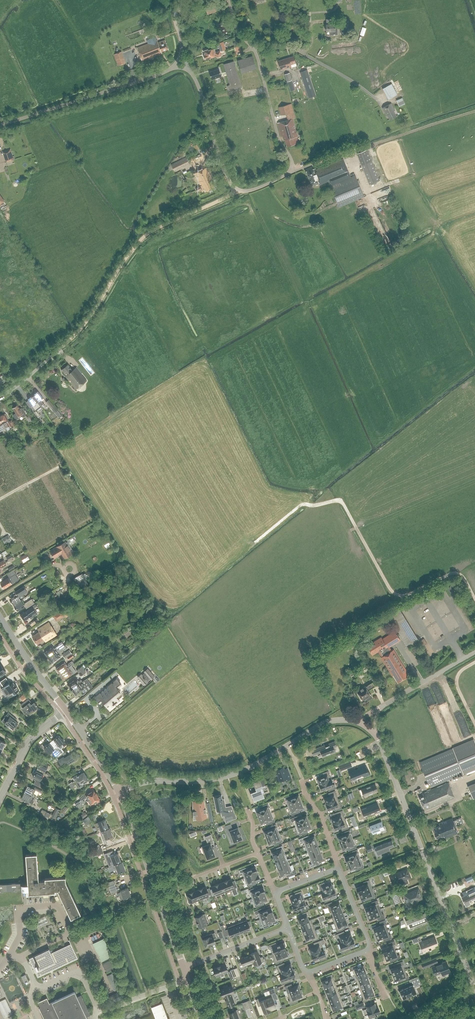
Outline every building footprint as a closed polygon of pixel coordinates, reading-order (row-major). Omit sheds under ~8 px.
[(214,3),(205,6),(208,15),(217,12),(214,3)] [(226,22),(218,25),(219,29),(220,28),(222,34),(230,32),(226,22)] [(335,24),(326,24),(326,32),(331,31),(331,35),(338,35),(337,27),(335,27),(335,24)] [(347,24),(339,25),(340,29),(341,29),(341,34),(348,34),(347,24)] [(152,42),(137,48),(142,61),(162,54),(161,52),(168,50),(165,40),(158,43),(156,38),(151,39),(152,42)] [(204,55),(204,56),(204,57),(204,58),(205,58),(205,59),(216,56),(216,57),(217,57),(218,58),(220,57),(220,56),(221,56),(220,51),(215,53),(213,53),(204,55)] [(238,60),(242,73),(256,68),(252,56),(238,60)] [(294,56),(278,61),(281,70),(291,67),(291,65),(296,63),(294,56)] [(242,87),(234,61),(223,65),(230,85),(227,86),(229,92),(242,87)] [(218,69),(209,72),(212,79),(221,76),(218,69)] [(309,76),(302,78),(308,96),(315,94),(309,76)] [(244,80),(245,89),(264,86),(262,77),(244,80)] [(398,95),(392,84),(383,89),(389,100),(398,95)] [(398,100),(401,106),(406,103),(404,97),(398,100)] [(391,103),(382,108),(387,116),(390,120),(396,116),(394,111),(395,111),(391,103)] [(288,104),(279,107),(281,115),(291,113),(294,112),(292,104),(288,104)] [(288,120),(277,123),(281,136),(284,136),(287,147),(298,143),(296,137),(297,136),(292,119),(288,120)] [(14,160),(11,149),(3,151),(6,162),(14,160)] [(379,181),(368,150),(357,154),(369,185),(379,181)] [(186,157),(171,165),(174,172),(189,164),(186,157)] [(355,176),(351,178),(347,169),(342,157),(319,166),(320,167),(313,169),(312,167),(305,170),(312,185),(319,183),(320,184),(324,183),(328,181),(339,207),(364,197),(355,176)] [(204,188),(206,191),(213,187),(210,180),(211,180),(205,168),(196,173),(202,185),(196,188),(197,191),(202,189),(201,188),(203,187),(204,188)] [(66,375),(65,376),(76,389),(86,381),(76,368),(73,370),(68,364),(61,370),(66,375)] [(38,391),(33,395),(41,406),(43,408),(45,406),(40,400),(43,398),(38,391)] [(40,415),(38,412),(43,408),(33,395),(28,399),(33,405),(31,406),(35,411),(34,412),(38,417),(40,415)] [(46,402),(52,410),(59,418),(62,416),(49,400),(46,402)] [(13,409),(16,413),(13,415),(15,420),(19,418),(18,417),(21,415),(23,418),(26,416),(21,408),(20,409),(17,406),(13,409)] [(3,424),(6,429),(11,426),(12,428),(16,427),(12,420),(9,422),(5,414),(2,415),(1,415),(0,415),(0,418),(3,424)] [(8,535),(2,539),(5,544),(11,540),(8,535)] [(66,542),(50,551),(55,558),(61,555),(63,559),(74,553),(69,544),(68,545),(66,542)] [(30,559),(27,554),(20,558),(23,563),(30,559)] [(4,589),(20,579),(16,574),(17,574),(15,570),(8,575),(10,578),(9,578),(8,578),(5,579),(6,580),(1,583),(2,586),(3,588),(4,588),(4,589)] [(82,573),(74,578),(80,588),(88,584),(82,573)] [(459,595),(453,584),(447,588),(453,598),(459,595)] [(14,605),(23,599),(25,597),(23,594),(27,591),(24,586),(16,592),(17,595),(10,599),(14,605)] [(25,606),(26,608),(34,603),(32,599),(25,603),(23,599),(14,605),(18,611),(25,606)] [(33,607),(20,615),(24,621),(30,617),(31,618),(37,614),(34,608),(37,606),(35,604),(32,606),(33,607)] [(61,610),(53,615),(57,620),(64,615),(61,610)] [(381,637),(367,646),(372,655),(378,651),(382,657),(381,657),(392,676),(393,675),(397,681),(400,679),(400,680),(408,676),(405,671),(406,671),(393,650),(391,651),(389,647),(400,640),(398,637),(400,635),(406,645),(418,638),(400,610),(389,617),(399,633),(397,635),(395,631),(382,639),(381,637)] [(49,622),(38,629),(39,631),(32,635),(37,644),(40,642),(41,644),(57,634),(49,622)] [(53,645),(45,651),(45,652),(45,653),(46,654),(47,654),(48,657),(62,647),(60,645),(55,649),(53,645)] [(62,647),(48,657),(50,659),(50,660),(51,661),(52,661),(52,662),(60,656),(58,653),(60,652),(61,652),(67,648),(64,645),(62,647)] [(63,654),(62,654),(65,658),(66,658),(67,657),(68,656),(72,654),(69,650),(63,654)] [(75,663),(73,660),(69,663),(69,664),(67,665),(65,662),(57,668),(60,673),(72,665),(75,663)] [(77,671),(72,665),(60,673),(64,678),(72,673),(73,673),(77,671)] [(154,676),(148,669),(144,672),(145,672),(142,675),(141,674),(138,677),(144,685),(148,682),(147,681),(150,678),(151,679),(154,676)] [(85,679),(84,677),(78,681),(76,678),(67,684),(68,685),(69,686),(70,687),(70,688),(71,689),(85,679)] [(87,678),(85,679),(71,689),(72,690),(72,691),(73,691),(74,692),(74,694),(75,694),(83,688),(86,692),(93,686),(87,678)] [(113,682),(112,682),(112,683),(95,697),(100,702),(104,699),(106,703),(105,703),(106,704),(108,702),(112,707),(119,700),(115,696),(120,691),(117,688),(121,684),(117,679),(113,682)] [(9,683),(1,689),(6,696),(11,692),(13,695),(19,691),(13,682),(10,684),(9,683)] [(358,691),(359,692),(358,693),(362,700),(366,698),(368,700),(372,698),(370,695),(368,691),(375,686),(372,682),(365,687),(358,691)] [(38,707),(34,702),(32,704),(27,699),(20,705),(24,709),(23,711),(26,715),(29,716),(37,709),(36,708),(38,707)] [(5,715),(5,716),(1,721),(8,727),(9,725),(13,728),(14,727),(15,727),(17,724),(16,724),(18,723),(15,720),(16,718),(8,712),(5,715)] [(464,713),(457,716),(464,737),(471,734),(464,713)] [(59,735),(52,741),(57,748),(60,752),(61,753),(64,751),(61,748),(66,744),(64,742),(59,735)] [(474,769),(474,740),(420,763),(430,788),(474,769)] [(52,741),(44,747),(49,754),(53,751),(57,756),(61,753),(60,752),(57,748),(52,741)] [(313,756),(321,753),(322,757),(335,752),(332,744),(327,746),(327,744),(316,748),(318,753),(313,756)] [(60,764),(66,761),(68,764),(75,759),(72,753),(64,758),(63,756),(58,760),(60,764)] [(41,773),(42,771),(45,773),(48,765),(41,761),(37,767),(38,767),(36,770),(39,771),(38,772),(41,773)] [(355,769),(348,771),(351,777),(361,774),(362,777),(363,776),(364,777),(371,775),(370,774),(366,766),(355,770),(355,769)] [(276,778),(279,776),(281,780),(287,777),(288,779),(291,778),(289,772),(286,774),(283,767),(277,769),(278,772),(275,773),(276,778)] [(34,784),(35,784),(44,789),(45,786),(41,780),(45,773),(42,771),(41,773),(38,772),(39,771),(36,770),(33,776),(35,778),(34,780),(35,780),(34,784)] [(328,771),(322,773),(323,777),(317,779),(318,781),(317,781),(318,785),(331,780),(328,771)] [(74,776),(73,776),(74,777),(72,778),(74,780),(76,780),(76,781),(75,781),(74,781),(72,782),(69,783),(72,788),(74,786),(74,785),(73,784),(86,776),(84,772),(77,776),(76,774),(76,775),(76,774),(75,774),(74,775),(74,776)] [(86,776),(73,784),(74,785),(76,784),(78,788),(80,786),(81,787),(82,786),(83,785),(82,785),(83,785),(82,783),(88,779),(86,776)] [(254,802),(257,801),(265,798),(263,793),(264,793),(262,787),(265,786),(264,783),(263,779),(260,780),(254,783),(257,792),(254,793),(256,797),(252,798),(254,802)] [(336,788),(335,784),(333,785),(331,780),(318,785),(320,788),(321,788),(322,790),(327,788),(328,791),(336,788)] [(421,794),(422,797),(419,798),(424,808),(429,805),(430,808),(454,798),(448,783),(421,794)] [(28,786),(25,792),(36,798),(36,797),(37,795),(36,795),(38,791),(41,793),(42,791),(43,789),(44,789),(35,784),(33,788),(28,786)] [(359,790),(362,789),(365,798),(369,795),(377,792),(375,787),(374,787),(373,784),(359,790)] [(88,800),(97,795),(96,793),(95,793),(93,789),(90,791),(85,794),(85,793),(79,797),(81,800),(82,800),(84,802),(86,801),(86,800),(87,800),(88,800)] [(324,799),(326,804),(338,799),(335,791),(328,793),(330,796),(324,799)] [(36,798),(25,792),(22,798),(33,804),(35,799),(36,798)] [(81,800),(80,801),(83,806),(85,805),(85,804),(87,803),(87,802),(89,801),(91,805),(96,802),(97,802),(99,801),(98,798),(98,796),(97,795),(88,800),(87,800),(86,800),(86,801),(84,802),(82,800),(81,800)] [(224,816),(226,816),(228,822),(237,818),(234,812),(228,815),(227,807),(225,807),(225,803),(224,803),(223,800),(222,800),(221,795),(213,797),(216,811),(221,811),(222,816),(224,815),(224,816)] [(286,800),(288,806),(300,802),(300,801),(300,800),(299,797),(298,797),(298,796),(292,798),(291,795),(285,797),(286,800)] [(201,798),(192,800),(195,814),(196,819),(198,819),(207,817),(204,803),(202,803),(201,798)] [(335,811),(341,808),(338,799),(326,804),(325,804),(326,808),(328,808),(328,810),(334,807),(335,811)] [(292,815),(297,813),(296,810),(302,807),(302,806),(303,806),(301,802),(301,803),(300,802),(288,806),(290,812),(292,815)] [(380,811),(377,803),(367,807),(366,806),(360,808),(361,810),(364,816),(374,812),(375,813),(380,811)] [(257,813),(258,817),(259,816),(259,817),(271,813),(269,807),(268,804),(262,806),(263,809),(257,812),(257,813)] [(331,821),(332,824),(345,819),(342,811),(335,813),(337,816),(331,818),(332,820),(331,821)] [(260,822),(261,822),(261,823),(268,821),(269,824),(274,821),(273,819),(274,818),(271,813),(259,817),(260,818),(259,819),(260,822)] [(291,819),(292,822),(294,821),(296,827),(308,822),(308,821),(307,817),(306,818),(306,816),(300,819),(298,816),(291,819)] [(440,826),(433,828),(435,832),(434,833),(436,839),(443,836),(444,838),(458,833),(452,818),(439,824),(440,826)] [(345,819),(332,824),(333,828),(335,827),(335,829),(341,827),(342,830),(348,828),(345,819)] [(97,823),(94,824),(97,832),(98,832),(101,831),(108,828),(105,820),(97,823)] [(381,831),(384,829),(381,821),(370,825),(373,834),(376,832),(377,833),(381,831)] [(299,835),(305,833),(304,830),(310,828),(310,827),(310,826),(309,823),(308,823),(308,822),(296,827),(298,833),(299,835)] [(265,834),(266,837),(267,837),(267,838),(279,833),(277,827),(277,828),(276,825),(270,827),(271,830),(265,832),(265,833),(265,834)] [(237,842),(242,840),(240,835),(240,832),(239,832),(237,828),(233,830),(232,827),(226,829),(229,837),(232,836),(234,842),(237,841),(237,842)] [(108,828),(101,831),(103,836),(102,836),(103,840),(113,837),(109,828),(108,828)] [(351,833),(349,830),(344,832),(345,835),(339,838),(339,839),(340,843),(340,842),(341,843),(353,839),(351,833)] [(269,844),(276,841),(277,844),(282,842),(281,839),(279,833),(267,838),(267,839),(268,843),(269,842),(269,844)] [(316,843),(315,840),(316,840),(314,837),(310,838),(309,835),(299,839),(300,842),(303,841),(305,847),(316,843)] [(209,845),(201,848),(204,854),(205,853),(207,859),(215,856),(211,844),(214,843),(211,836),(206,837),(209,845)] [(341,845),(342,848),(343,848),(343,849),(349,847),(350,850),(356,848),(355,845),(353,839),(341,843),(341,845)] [(387,848),(394,845),(392,840),(374,847),(376,852),(380,851),(381,854),(388,851),(387,848)] [(305,847),(308,852),(318,848),(316,843),(305,847)] [(273,853),(272,853),(273,856),(274,856),(275,859),(283,855),(285,855),(283,849),(282,846),(276,848),(277,851),(273,853)] [(308,852),(310,858),(320,854),(318,848),(308,852)] [(113,850),(105,853),(107,858),(106,858),(109,867),(111,866),(114,865),(115,864),(121,862),(118,853),(114,854),(113,850)] [(351,852),(352,855),(345,858),(346,862),(348,861),(348,863),(358,859),(361,859),(358,853),(357,850),(351,852)] [(26,855),(28,884),(23,884),(23,883),(0,885),(0,893),(28,891),(29,895),(55,893),(55,891),(58,891),(71,918),(81,913),(65,882),(65,877),(44,878),(45,880),(38,880),(36,854),(26,855)] [(310,858),(312,864),(310,864),(311,867),(319,864),(318,861),(322,860),(322,859),(323,859),(322,856),(321,856),(320,854),(310,858)] [(275,859),(277,864),(285,861),(283,855),(275,859)] [(349,866),(350,870),(353,869),(352,868),(357,866),(358,869),(364,867),(362,864),(361,865),(358,859),(348,863),(349,866)] [(277,864),(279,870),(290,866),(287,860),(285,861),(277,864)] [(109,867),(108,867),(109,872),(115,870),(117,869),(118,873),(126,870),(122,861),(121,862),(115,864),(114,865),(111,866),(109,867)] [(279,870),(280,872),(281,875),(288,873),(289,877),(295,875),(294,871),(292,871),(290,866),(279,870)] [(256,873),(256,871),(257,871),(255,867),(248,870),(247,867),(239,870),(240,873),(242,873),(244,878),(256,873)] [(394,874),(395,875),(390,876),(393,882),(396,881),(396,882),(401,881),(402,883),(406,882),(405,879),(410,877),(408,872),(407,873),(406,870),(398,873),(397,873),(394,874)] [(244,878),(246,884),(247,884),(248,887),(253,885),(252,882),(260,879),(258,875),(257,875),(256,873),(244,878)] [(224,882),(221,883),(225,892),(231,890),(234,896),(238,894),(236,888),(237,887),(235,881),(232,882),(231,879),(228,880),(224,881),(224,882)] [(359,892),(359,894),(372,888),(369,880),(364,882),(365,885),(357,888),(358,892),(359,892)] [(318,884),(322,893),(333,888),(331,883),(328,884),(326,885),(325,882),(318,884)] [(213,889),(210,890),(211,894),(212,896),(215,895),(215,896),(225,892),(221,883),(218,884),(215,885),(212,886),(213,889)] [(115,884),(108,886),(111,893),(117,890),(115,884)] [(209,896),(209,895),(211,894),(210,890),(209,888),(207,889),(207,887),(203,888),(202,888),(199,889),(199,890),(196,891),(200,900),(209,896)] [(120,900),(123,899),(124,901),(132,898),(128,888),(120,891),(121,892),(118,893),(120,900)] [(263,888),(256,891),(255,888),(249,890),(250,893),(252,899),(264,894),(264,892),(265,892),(263,888)] [(322,893),(325,902),(331,899),(330,896),(336,894),(335,892),(336,892),(335,888),(333,888),(322,893)] [(376,897),(372,888),(359,894),(360,895),(359,895),(361,899),(369,896),(370,899),(376,897)] [(461,899),(465,909),(470,907),(468,903),(474,899),(474,890),(474,888),(469,891),(469,892),(466,894),(466,892),(462,894),(463,897),(461,899)] [(418,890),(404,895),(409,908),(418,904),(416,900),(421,898),(418,890)] [(193,891),(189,893),(190,893),(187,894),(187,896),(188,900),(189,900),(190,904),(200,900),(196,891),(193,892),(193,891)] [(292,904),(304,900),(301,891),(295,894),(296,897),(294,897),(294,898),(290,899),(292,904)] [(402,902),(398,893),(391,896),(394,905),(402,902)] [(256,907),(261,905),(260,902),(267,900),(266,898),(267,898),(265,895),(264,894),(252,899),(254,904),(255,904),(256,907)] [(292,907),(293,910),(300,908),(301,911),(309,908),(308,904),(306,905),(304,900),(292,904),(293,906),(292,907)] [(373,906),(366,909),(368,914),(380,909),(377,900),(376,900),(372,902),(373,906)] [(330,913),(331,912),(341,908),(339,903),(333,905),(332,902),(325,905),(326,908),(328,907),(330,913)] [(258,914),(260,919),(272,914),(271,913),(273,912),(271,908),(264,911),(263,908),(255,911),(256,914),(258,914)] [(343,913),(341,908),(331,912),(333,917),(343,913)] [(368,916),(369,920),(377,917),(378,920),(384,918),(385,918),(384,914),(382,914),(380,909),(368,914),(368,916)] [(298,918),(300,924),(309,920),(307,915),(309,914),(308,911),(302,913),(303,916),(298,918)] [(409,915),(411,919),(406,921),(410,929),(415,927),(414,925),(423,921),(425,924),(430,922),(426,913),(418,916),(417,912),(409,915)] [(332,918),(334,923),(345,919),(343,913),(333,917),(332,918)] [(198,924),(199,927),(209,923),(205,914),(195,917),(197,920),(196,920),(198,924)] [(269,926),(268,923),(269,923),(272,922),(272,921),(274,920),(274,919),(275,919),(273,915),(273,916),(272,914),(260,919),(262,925),(264,928),(269,926)] [(46,916),(35,921),(36,922),(38,927),(49,922),(47,918),(46,916)] [(300,924),(302,929),(313,925),(311,919),(309,920),(300,924)] [(347,924),(345,919),(334,923),(336,928),(337,932),(343,929),(342,926),(347,924)] [(244,932),(247,931),(247,930),(250,929),(247,920),(237,923),(241,933),(244,932)] [(375,933),(376,934),(387,930),(388,930),(386,924),(387,924),(385,920),(379,922),(381,926),(373,929),(374,933),(375,933)] [(82,937),(99,929),(96,923),(79,931),(82,937)] [(238,934),(241,933),(237,923),(228,927),(231,937),(234,935),(234,936),(238,934)] [(313,925),(302,929),(304,935),(315,930),(313,925)] [(313,941),(319,939),(317,935),(317,936),(315,930),(304,935),(306,940),(312,938),(313,941)] [(375,936),(377,940),(385,937),(386,940),(392,938),(390,935),(389,935),(387,930),(376,934),(376,936),(375,936)] [(216,937),(214,932),(212,934),(211,933),(202,937),(203,941),(204,945),(205,945),(205,946),(208,945),(209,946),(212,944),(215,943),(214,938),(216,937)] [(340,937),(342,942),(353,938),(350,933),(345,935),(344,932),(336,934),(337,938),(340,937)] [(434,948),(433,946),(437,944),(436,939),(435,939),(434,937),(420,943),(421,945),(420,945),(422,949),(425,948),(427,951),(429,950),(431,949),(434,948)] [(353,938),(342,942),(339,943),(342,949),(340,950),(342,953),(351,950),(349,947),(351,946),(355,944),(353,938)] [(311,955),(312,954),(324,950),(321,944),(324,943),(323,940),(314,943),(315,947),(309,949),(310,951),(309,951),(311,955)] [(393,945),(395,944),(394,941),(389,943),(390,946),(382,949),(383,953),(384,953),(384,955),(396,950),(393,945)] [(286,946),(284,943),(280,945),(280,944),(278,945),(277,942),(268,946),(269,949),(270,949),(272,954),(286,949),(284,946),(286,946)] [(49,949),(29,959),(36,975),(38,978),(78,958),(72,946),(53,956),(49,949)] [(288,951),(287,952),(286,949),(272,954),(276,963),(283,960),(282,957),(289,955),(288,951)] [(327,958),(324,950),(312,954),(314,960),(317,958),(317,959),(319,958),(320,961),(327,958)] [(399,955),(398,955),(396,950),(384,955),(385,956),(384,957),(386,960),(394,957),(395,960),(401,958),(399,955)] [(251,953),(251,954),(254,962),(256,966),(265,963),(263,957),(259,958),(257,951),(251,953)] [(238,963),(241,970),(245,968),(244,966),(254,962),(251,954),(241,958),(242,962),(238,963)] [(111,960),(102,964),(106,972),(115,968),(111,960)] [(392,973),(393,975),(405,970),(403,965),(404,965),(403,961),(397,964),(398,966),(390,970),(391,973),(392,973)] [(432,966),(435,974),(436,976),(439,975),(438,973),(441,972),(442,975),(451,972),(448,967),(446,961),(445,961),(432,967),(432,966)] [(280,975),(293,970),(291,964),(285,966),(284,963),(276,966),(280,975)] [(225,964),(213,969),(216,977),(228,972),(225,964)] [(357,965),(350,967),(352,970),(354,975),(365,971),(363,966),(358,968),(357,965)] [(241,976),(237,968),(231,970),(234,979),(241,976)] [(290,978),(295,976),(294,973),(295,973),(294,969),(293,970),(280,975),(282,980),(280,981),(282,984),(291,981),(290,978)] [(409,978),(408,975),(407,975),(405,970),(393,975),(393,976),(393,977),(394,981),(402,978),(403,980),(409,978)] [(356,980),(367,976),(365,971),(354,975),(356,980)] [(107,975),(114,991),(120,988),(113,973),(107,975)] [(367,976),(356,980),(358,985),(369,980),(367,976)] [(322,981),(324,987),(335,982),(333,977),(327,980),(322,981)] [(409,981),(411,985),(400,990),(400,991),(399,992),(400,995),(402,994),(403,998),(416,993),(414,988),(422,984),(418,977),(409,981)] [(369,980),(358,985),(360,989),(371,985),(369,980)] [(337,987),(335,982),(324,987),(326,991),(337,987)] [(285,987),(288,995),(300,990),(299,988),(300,988),(299,985),(292,987),(291,984),(285,987)] [(223,989),(221,990),(223,996),(224,995),(225,997),(233,994),(232,992),(234,992),(232,986),(228,987),(228,986),(228,985),(223,987),(223,988),(223,989)] [(361,994),(372,990),(371,985),(360,989),(361,994)] [(326,991),(328,996),(339,992),(337,987),(326,991)] [(274,989),(264,992),(266,996),(271,1009),(271,1010),(275,1009),(275,1008),(276,1007),(273,1001),(278,999),(275,992),(274,989)] [(301,994),(302,994),(301,990),(300,990),(288,995),(290,1000),(289,1001),(290,1004),(298,1001),(297,998),(302,996),(301,994)] [(372,990),(361,994),(363,999),(364,1002),(370,1000),(369,997),(374,995),(372,990)] [(87,1017),(91,1015),(81,995),(78,997),(75,991),(52,1002),(50,1003),(47,998),(38,1002),(40,1008),(39,1008),(44,1018),(88,1018),(87,1017)] [(121,991),(108,997),(112,1004),(125,998),(121,991)] [(329,1001),(340,997),(339,992),(328,996),(329,1001)] [(233,994),(225,997),(228,1006),(236,1003),(233,994)] [(258,1006),(261,1005),(264,1012),(270,1010),(271,1009),(266,996),(256,1000),(258,1006)] [(329,1001),(331,1006),(342,1001),(340,997),(329,1001)] [(0,1002),(0,1010),(4,1018),(13,1014),(6,999),(0,1002)] [(252,1007),(249,1000),(243,1003),(245,1009),(252,1007)] [(331,1006),(333,1010),(344,1006),(342,1001),(331,1006)] [(162,1004),(152,1007),(156,1018),(168,1018),(162,1004)] [(377,1016),(377,1015),(380,1014),(378,1007),(376,1008),(374,1004),(367,1006),(367,1008),(362,1010),(365,1016),(368,1014),(370,1017),(376,1015),(376,1016),(377,1016)] [(229,1013),(231,1016),(230,1016),(231,1018),(241,1018),(237,1010),(234,1011),(234,1010),(230,1011),(230,1012),(229,1013)]
